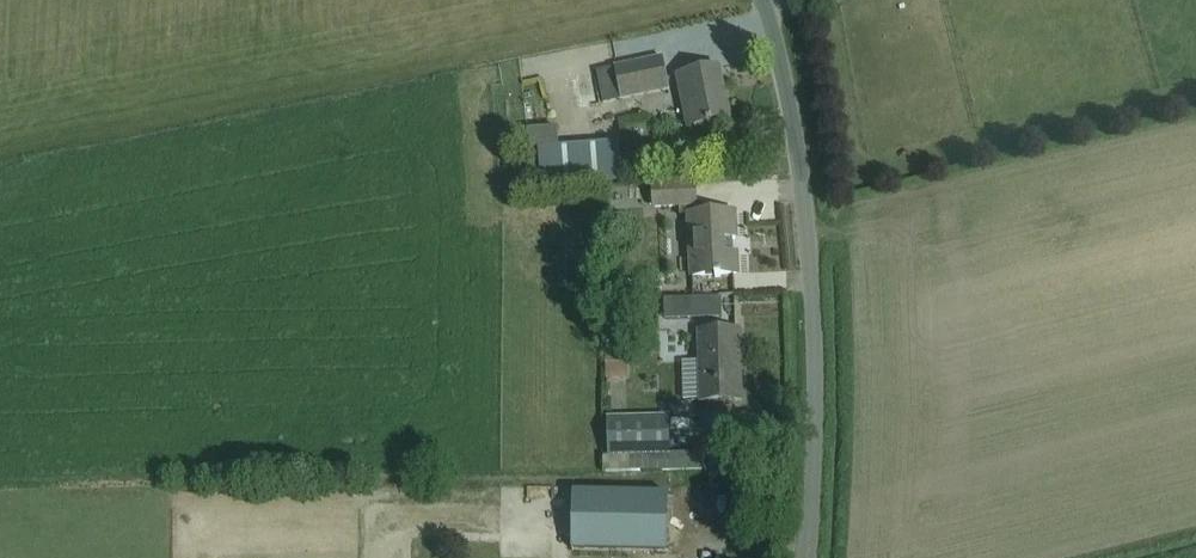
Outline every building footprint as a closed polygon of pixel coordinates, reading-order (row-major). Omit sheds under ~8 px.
[(661,56),(595,71),(603,104),(669,89),(661,56)] [(720,90),(722,90),(718,67),(677,75),(687,127),(706,123),(706,124),(711,123),(710,122),(728,118),(724,98),(722,98),(720,90)] [(617,142),(557,146),(555,127),(525,129),(527,148),(538,147),(541,186),(620,180),(617,142)] [(732,239),(735,239),(733,212),(702,214),(702,204),(694,205),(693,183),(649,185),(650,209),(677,207),(678,215),(684,214),(687,278),(720,277),(720,274),(736,273),(735,252),(732,252),(732,239)] [(636,281),(619,281),(620,297),(637,296),(636,281)] [(696,299),(663,299),(664,320),(696,319),(696,299)] [(738,353),(740,353),(739,331),(698,332),(699,401),(741,400),(740,369),(738,369),(738,353)] [(604,348),(603,378),(625,378),(626,349),(604,348)] [(667,415),(606,417),(607,456),(668,454),(667,415)] [(667,551),(668,493),(572,491),(570,549),(667,551)]
